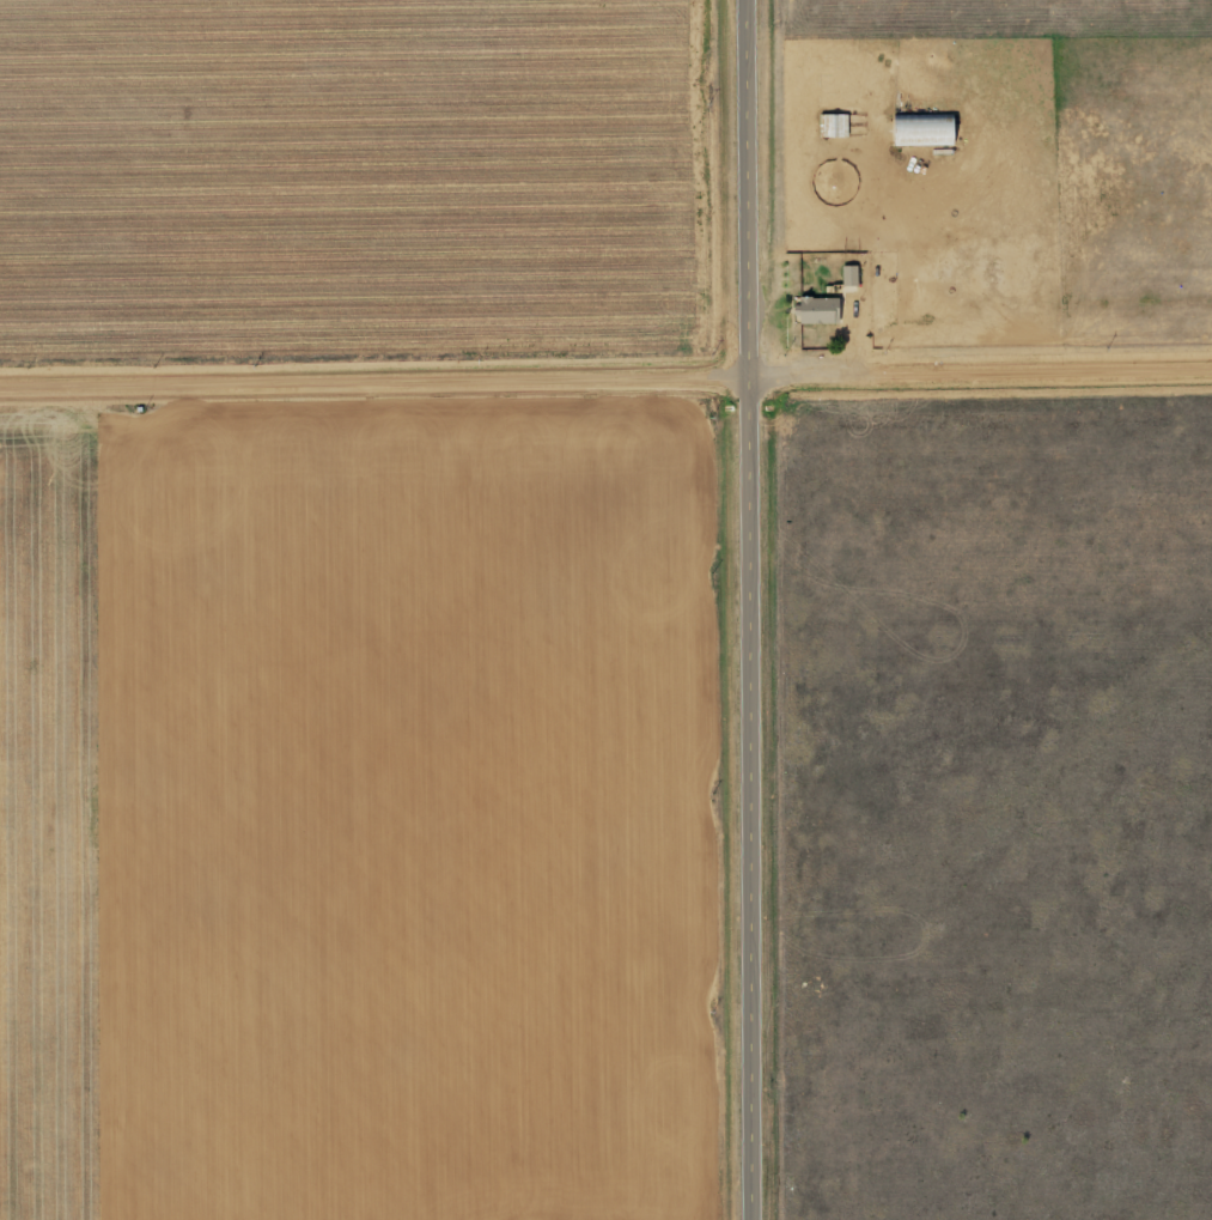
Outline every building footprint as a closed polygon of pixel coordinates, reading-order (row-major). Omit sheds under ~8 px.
[(844,114),(815,114),(815,138),(844,138),(844,114)] [(952,146),(952,114),(887,114),(887,146),(952,146)] [(834,297),(791,297),(791,324),(834,324),(834,297)]
